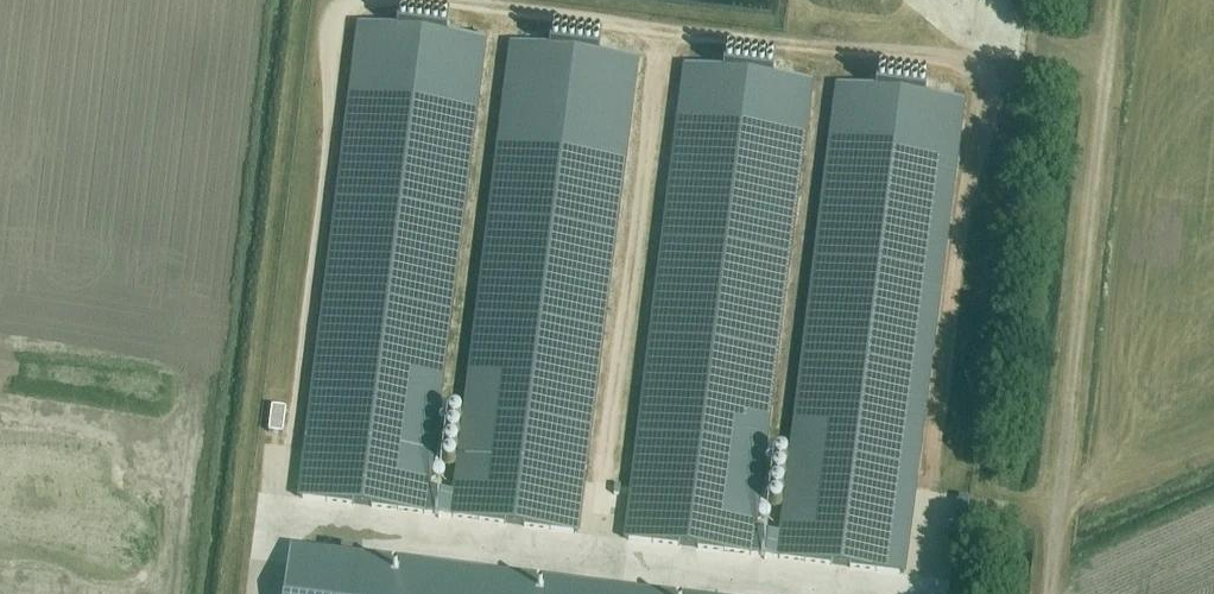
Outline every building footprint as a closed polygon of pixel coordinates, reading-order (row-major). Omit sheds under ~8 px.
[(397,31),(446,37),(448,20),(399,14),(397,31)] [(451,496),(427,493),(485,42),(446,37),(397,31),(359,26),(298,498),(448,517),(451,496)] [(550,49),(600,56),(603,40),(553,33),(550,49)] [(550,49),(510,44),(451,496),(448,517),(574,533),(636,60),(600,56),(550,49)] [(725,70),(773,77),(775,62),(727,56),(725,70)] [(725,70),(686,65),(625,538),(749,554),(752,531),(810,81),(773,77),(725,70)] [(876,90),(927,96),(929,83),(879,75),(876,90)] [(876,90),(838,85),(780,535),(752,531),(749,554),(902,573),(963,101),(927,96),(876,90)] [(288,593),(643,593),(294,550),(288,593)]
